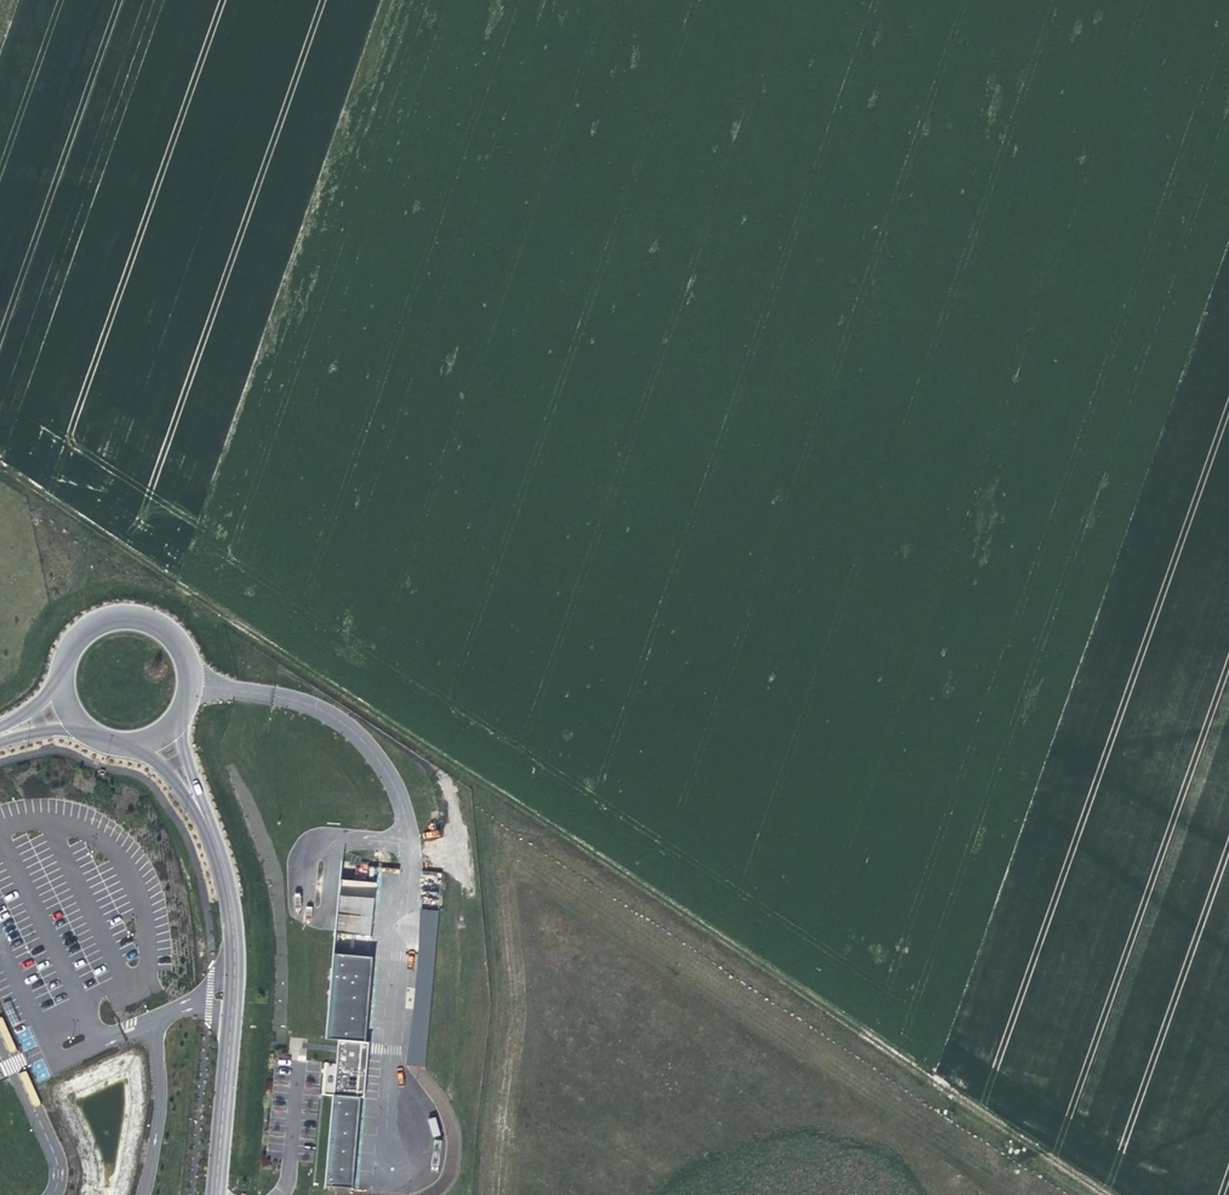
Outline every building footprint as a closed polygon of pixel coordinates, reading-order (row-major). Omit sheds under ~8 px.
[(336,934),(371,937),(375,900),(340,896),(336,934)] [(408,1066),(425,1068),(439,913),(422,911),(408,1066)] [(325,1187),(353,1189),(361,1099),(361,1098),(366,1043),(373,959),(334,956),(326,1040),(338,1041),(333,1096),(325,1187)]
